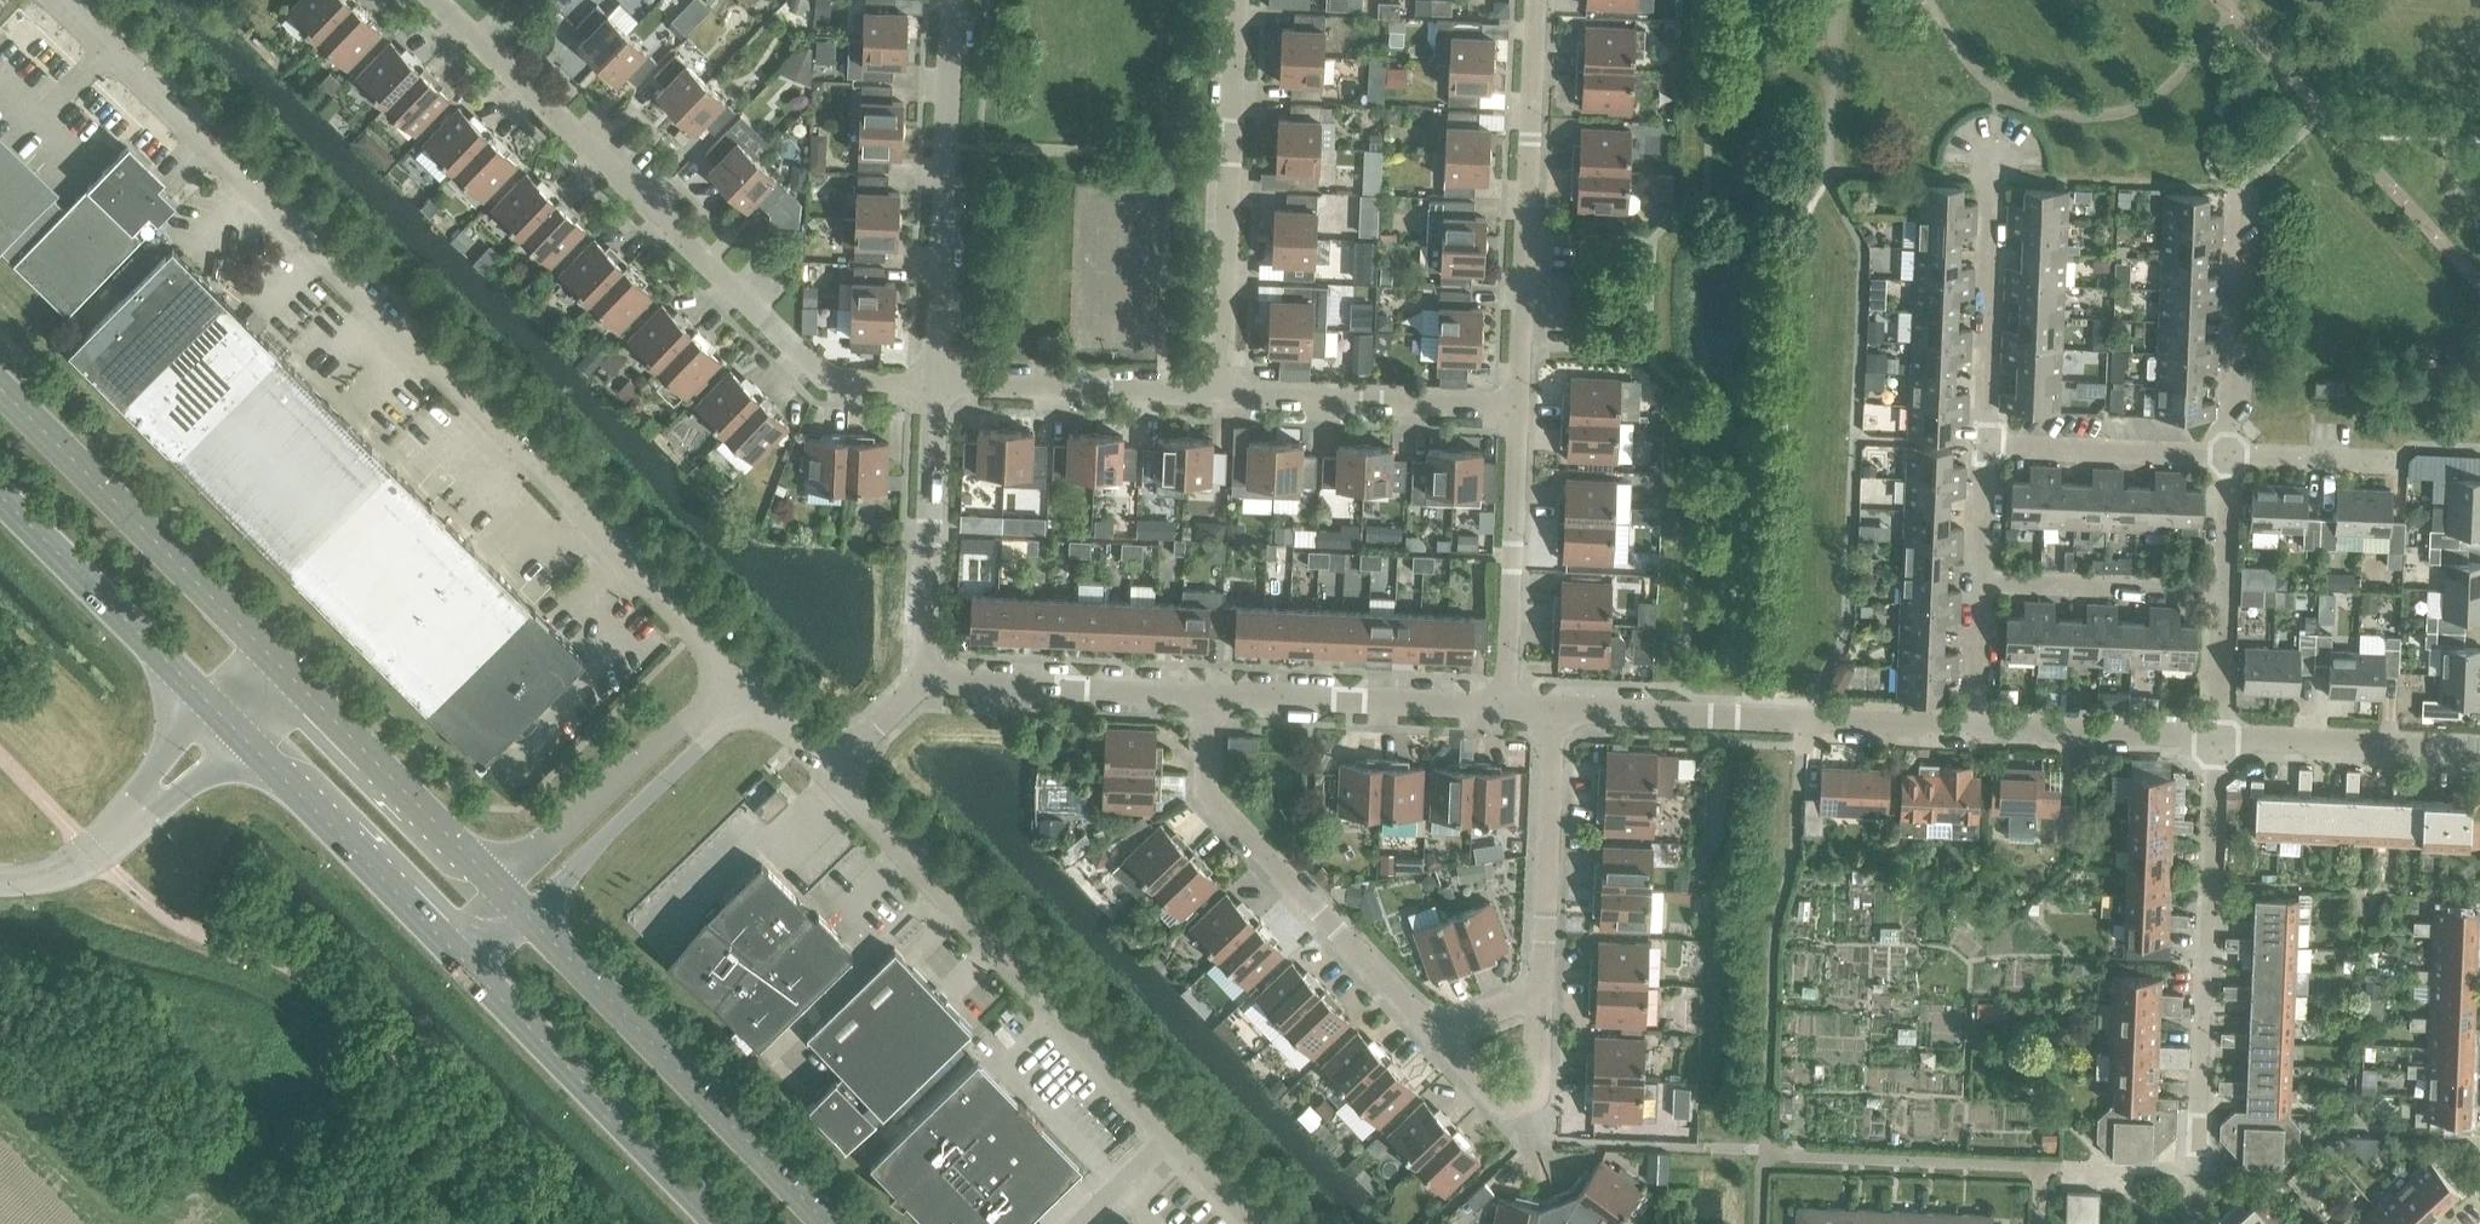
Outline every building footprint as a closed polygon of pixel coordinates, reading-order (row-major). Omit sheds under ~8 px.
[(221,22),(225,21),(239,13),(233,0),(231,0),(216,7),(214,8),(221,22)] [(317,41),(356,0),(299,0),(287,12),(317,41)] [(317,41),(347,69),(381,33),(363,16),(368,10),(357,0),(356,0),(317,41)] [(788,9),(803,14),(807,0),(791,0),(788,9)] [(815,17),(829,18),(830,0),(815,0),(815,17)] [(864,37),(906,39),(907,12),(895,11),(896,0),(865,0),(864,37)] [(1336,10),(1336,0),(1326,0),(1326,9),(1336,10)] [(1336,10),(1346,10),(1347,0),(1336,0),(1336,10)] [(1440,14),(1441,0),(1430,0),(1430,14),(1440,14)] [(1440,14),(1451,15),(1451,0),(1441,0),(1440,14)] [(1493,0),(1492,16),(1508,17),(1509,1),(1493,0)] [(1586,7),(1636,9),(1636,0),(1586,0),(1586,7)] [(1377,17),(1388,18),(1389,2),(1378,2),(1377,17)] [(1389,2),(1388,18),(1398,18),(1399,3),(1389,2)] [(578,45),(597,64),(627,33),(597,4),(575,26),(586,36),(578,45)] [(684,8),(672,21),(686,34),(698,22),(684,8)] [(1282,28),(1281,55),(1323,57),(1324,15),(1294,14),(1293,28),(1282,28)] [(1389,19),(1389,30),(1404,31),(1404,20),(1389,19)] [(1435,61),(1449,62),(1492,64),(1493,37),(1481,36),(1482,22),(1451,21),(1437,20),(1435,61)] [(672,21),(667,26),(681,39),(686,34),(672,21)] [(1577,51),(1576,67),(1633,70),(1635,28),(1585,26),(1584,52),(1577,51)] [(627,33),(597,64),(617,82),(625,74),(635,84),(657,62),(627,33)] [(906,39),(864,37),(862,79),(892,80),(893,65),(905,66),(906,39)] [(355,78),(385,106),(425,65),(413,54),(408,59),(390,42),(355,78)] [(1386,58),(1387,43),(1372,42),(1372,58),(1386,58)] [(805,46),(780,73),(811,84),(811,49),(805,46)] [(816,52),(816,63),(829,63),(829,52),(816,52)] [(656,94),(676,113),(705,82),(675,53),(654,75),(664,86),(656,94)] [(1323,57),(1281,55),(1279,82),(1291,82),(1290,97),(1321,98),(1323,57)] [(1369,59),(1368,75),(1384,76),(1385,60),(1369,59)] [(1492,64),(1449,62),(1448,104),(1478,105),(1479,90),(1490,91),(1492,64)] [(425,65),(385,106),(414,135),(449,99),(431,81),(436,76),(425,65)] [(1386,67),(1386,87),(1405,87),(1406,68),(1386,67)] [(1633,70),(1576,67),(1575,83),(1582,83),(1581,108),(1619,110),(1631,110),(1633,70)] [(329,72),(320,82),(332,94),(341,84),(329,72)] [(812,80),(812,91),(823,91),(823,81),(812,80)] [(705,82),(676,113),(695,132),(703,123),(714,133),(735,112),(705,82)] [(861,86),(860,127),(902,129),(903,102),(891,102),(892,87),(861,86)] [(333,97),(320,110),(328,118),(341,105),(333,97)] [(1278,118),(1277,145),(1319,147),(1321,105),(1290,104),(1290,119),(1278,118)] [(1400,106),(1385,106),(1385,120),(1392,120),(1400,113),(1400,106)] [(423,143),(453,172),(493,131),(481,120),(476,125),(458,107),(423,143)] [(1447,111),(1445,153),(1488,154),(1489,127),(1477,127),(1478,112),(1447,111)] [(902,129),(860,127),(858,169),(888,170),(889,156),(901,156),(902,129)] [(1572,153),(1571,169),(1629,171),(1630,130),(1580,128),(1579,153),(1572,153)] [(365,130),(355,141),(369,155),(376,148),(375,139),(365,130)] [(708,171),(727,190),(757,159),(727,130),(705,152),(716,163),(708,171)] [(493,131),(453,172),(482,201),(517,165),(499,147),(504,142),(493,131)] [(1369,133),(1369,148),(1380,149),(1381,134),(1369,133)] [(1319,147),(1277,145),(1276,172),(1287,173),(1287,187),(1317,189),(1319,147)] [(67,315),(176,202),(140,167),(144,163),(127,146),(65,209),(0,146),(0,250),(67,315)] [(810,159),(809,169),(825,170),(826,152),(818,152),(810,159)] [(1488,154),(1445,153),(1444,194),(1474,196),(1475,181),(1487,181),(1488,154)] [(757,159),(727,190),(747,209),(755,200),(766,210),(787,188),(757,159)] [(792,165),(790,189),(804,190),(806,167),(792,165)] [(1629,171),(1571,169),(1571,184),(1578,185),(1577,210),(1627,212),(1629,171)] [(1363,171),(1362,194),(1380,194),(1381,172),(1363,171)] [(491,209),(521,238),(560,197),(549,186),(544,191),(526,173),(491,209)] [(857,176),(856,218),(898,219),(899,192),(888,192),(888,177),(857,176)] [(1918,183),(1917,216),(1976,218),(1976,203),(1961,203),(1962,185),(1918,183)] [(2008,205),(2007,220),(2066,222),(2068,190),(2024,188),(2023,205),(2008,205)] [(2074,190),(2074,200),(2090,200),(2090,190),(2074,190)] [(2164,194),(2162,226),(2222,229),(2222,214),(2207,213),(2208,196),(2164,194)] [(1274,209),(1273,236),(1315,237),(1317,196),(1286,195),(1286,209),(1274,209)] [(431,197),(420,208),(430,217),(440,206),(431,197)] [(560,197),(521,238),(550,266),(585,230),(567,213),(572,208),(560,197)] [(1429,200),(1427,242),(1484,245),(1485,218),(1473,217),(1474,202),(1429,200)] [(1917,216),(1915,247),(1959,249),(1960,233),(1975,233),(1976,218),(1917,216)] [(844,217),(843,244),(855,245),(854,259),(885,261),(885,246),(897,246),(898,219),(856,218),(844,217)] [(1377,235),(1378,221),(1359,220),(1359,234),(1377,235)] [(2022,235),(2021,252),(2065,254),(2066,222),(2007,220),(2007,235),(2022,235)] [(2116,236),(2128,236),(2128,225),(2117,224),(2116,236)] [(2162,226),(2161,258),(2205,260),(2205,243),(2221,244),(2222,229),(2162,226)] [(463,229),(451,242),(462,252),(474,239),(463,229)] [(1872,231),(1864,236),(1869,245),(1877,240),(1872,231)] [(1315,237),(1273,236),(1272,263),(1283,263),(1283,278),(1313,279),(1315,237)] [(559,275),(588,303),(628,262),(617,251),(612,257),(594,239),(559,275)] [(1484,245),(1427,242),(1426,268),(1440,269),(1440,284),(1470,286),(1471,271),(1483,272),(1484,245)] [(2115,256),(2126,256),(2127,245),(2116,245),(2115,256)] [(1915,247),(1914,279),(1973,281),(1974,266),(1958,265),(1959,249),(1915,247)] [(69,351),(121,403),(225,300),(173,248),(69,351)] [(2005,267),(2005,282),(2064,285),(2065,254),(2021,252),(2021,268),(2005,267)] [(2093,257),(2093,270),(2108,270),(2109,257),(2093,257)] [(2161,258),(2160,289),(2219,292),(2220,277),(2204,276),(2205,260),(2161,258)] [(628,262),(588,303),(618,332),(653,296),(635,278),(640,273),(628,262)] [(854,266),(852,308),(894,310),(895,283),(884,282),(884,268),(854,266)] [(1380,267),(1380,283),(1391,283),(1392,267),(1380,267)] [(1914,279),(1913,310),(1956,312),(1957,296),(1973,296),(1973,281),(1914,279)] [(2019,298),(2019,315),(2062,316),(2064,285),(2005,282),(2004,298),(2019,298)] [(803,285),(802,305),(817,305),(818,286),(803,285)] [(1270,299),(1269,326),(1311,328),(1326,328),(1328,287),(1313,286),(1282,285),(1282,299),(1270,299)] [(2160,289),(2158,321),(2202,322),(2203,306),(2218,307),(2219,292),(2160,289)] [(1422,308),(1421,332),(1438,333),(1480,335),(1481,308),(1469,308),(1470,293),(1439,292),(1439,309),(1422,308)] [(1868,292),(1867,307),(1885,308),(1885,293),(1868,292)] [(121,403),(172,454),(276,351),(225,300),(121,403)] [(1351,302),(1350,329),(1371,330),(1372,303),(1351,302)] [(627,340),(656,369),(696,328),(685,317),(680,322),(662,305),(627,340)] [(802,306),(801,332),(817,332),(817,307),(802,306)] [(837,308),(836,335),(851,336),(850,350),(858,350),(870,351),(881,351),(881,337),(893,337),(894,310),(852,308),(837,308)] [(1913,310),(1911,342),(1971,344),(1971,329),(1956,328),(1956,312),(1913,310)] [(1377,314),(1376,329),(1392,330),(1392,319),(1386,314),(1377,314)] [(2002,330),(2002,345),(2061,348),(2062,316),(2019,315),(2018,331),(2002,330)] [(1867,319),(1866,338),(1883,339),(1884,320),(1867,319)] [(2158,321),(2157,352),(2216,354),(2217,339),(2201,339),(2202,322),(2158,321)] [(1269,326),(1268,353),(1280,353),(1279,368),(1278,379),(1309,380),(1309,369),(1310,355),(1325,355),(1326,328),(1311,328),(1269,326)] [(696,328),(656,369),(686,398),(721,362),(702,344),(707,339),(696,328)] [(1352,333),(1352,352),(1372,353),(1372,334),(1352,333)] [(1438,333),(1436,375),(1440,375),(1439,385),(1466,387),(1466,376),(1467,362),(1479,362),(1480,335),(1438,333)] [(603,334),(577,361),(588,373),(615,346),(603,334)] [(2092,341),(2092,349),(2107,350),(2108,334),(2100,334),(2092,341)] [(2117,341),(2117,350),(2128,351),(2131,351),(2132,342),(2117,341)] [(1911,342),(1910,373),(1954,375),(1954,358),(1970,359),(1971,344),(1911,342)] [(2017,361),(2016,377),(2060,379),(2061,348),(2002,345),(2001,360),(2017,361)] [(172,454),(223,506),(327,403),(276,351),(172,454)] [(1866,351),(1865,371),(1884,372),(1885,372),(1886,352),(1866,351)] [(2156,378),(2156,383),(2199,385),(2200,369),(2216,370),(2216,354),(2157,352),(2157,356),(2149,356),(2147,357),(2146,375),(2148,377),(2156,378)] [(2111,367),(2110,380),(2123,381),(2124,368),(2111,367)] [(729,370),(695,406),(724,435),(764,394),(753,383),(748,388),(729,370)] [(1865,371),(1864,389),(1883,389),(1884,372),(1865,371)] [(1910,373),(1909,404),(1968,407),(1968,392),(1953,391),(1954,375),(1910,373)] [(1562,402),(1561,418),(1618,420),(1618,417),(1620,379),(1570,377),(1569,402),(1562,402)] [(2060,379),(2016,377),(2015,394),(2000,393),(1999,409),(2058,412),(2060,379)] [(628,380),(616,393),(624,401),(637,388),(628,380)] [(2091,381),(2091,395),(2105,395),(2106,381),(2095,381),(2091,381)] [(2110,388),(2109,399),(2123,399),(2124,387),(2122,382),(2113,382),(2113,388),(2110,388)] [(2315,394),(2344,395),(2345,383),(2316,382),(2315,394)] [(2199,385),(2156,383),(2154,416),(2213,418),(2214,402),(2199,402),(2199,385)] [(726,436),(716,446),(744,474),(754,463),(789,428),(770,410),(775,405),(764,394),(724,435),(726,436)] [(633,397),(630,403),(634,409),(641,409),(644,403),(640,397),(633,397)] [(223,506),(275,557),(379,454),(327,403),(223,506)] [(1968,407),(1909,404),(1907,437),(1951,439),(1952,421),(1967,422),(1968,407)] [(1561,418),(1560,433),(1568,434),(1566,459),(1578,460),(1613,461),(1616,462),(1616,461),(1632,462),(1634,423),(1618,422),(1618,420),(1561,418)] [(1646,421),(1645,438),(1662,439),(1663,422),(1648,421),(1646,421)] [(963,441),(962,471),(1004,473),(1006,431),(979,429),(978,441),(963,441)] [(1004,473),(1003,485),(1045,486),(1045,475),(1047,444),(1032,443),(1033,432),(1006,431),(1004,473)] [(804,489),(845,491),(847,433),(831,433),(831,440),(806,439),(804,489)] [(847,433),(845,491),(886,492),(888,442),(863,441),(863,434),(847,433)] [(1052,475),(1093,477),(1095,434),(1068,433),(1068,445),(1053,444),(1052,475)] [(1095,434),(1093,477),(1135,478),(1136,448),(1122,447),(1122,436),(1095,434)] [(1142,479),(1183,480),(1185,438),(1158,437),(1157,449),(1143,448),(1142,479)] [(1185,438),(1183,480),(1225,482),(1226,452),(1212,451),(1212,439),(1185,438)] [(1233,452),(1232,483),(1237,483),(1236,495),(1273,496),(1273,484),(1275,442),(1248,441),(1247,453),(1233,452)] [(1273,484),(1273,496),(1300,498),(1300,485),(1315,486),(1316,456),(1302,455),(1302,443),(1275,442),(1273,484)] [(1321,486),(1363,488),(1365,446),(1338,445),(1337,457),(1323,456),(1321,486)] [(1365,446),(1363,488),(1405,490),(1406,459),(1391,459),(1392,447),(1365,446)] [(1907,446),(1906,478),(1965,481),(1965,465),(1950,465),(1950,448),(1907,446)] [(1412,491),(1411,508),(1452,510),(1453,492),(1454,450),(1427,449),(1427,460),(1413,460),(1412,491)] [(1453,492),(1452,510),(1479,511),(1480,493),(1494,494),(1496,463),(1481,463),(1481,451),(1454,450),(1453,492)] [(275,557),(326,609),(430,506),(379,454),(275,557)] [(1578,460),(1577,469),(1612,471),(1613,461),(1578,460)] [(1862,465),(1862,475),(1875,475),(1875,465),(1862,465)] [(2010,524),(2042,525),(2045,466),(2030,465),(2029,481),(2012,480),(2010,524)] [(2042,525),(2073,526),(2075,483),(2059,482),(2060,467),(2045,466),(2042,525)] [(2073,526),(2105,528),(2107,469),(2092,468),(2091,484),(2075,483),(2073,526)] [(2105,528),(2136,529),(2138,486),(2122,485),(2122,469),(2107,469),(2105,528)] [(2136,529),(2167,530),(2170,471),(2154,471),(2154,486),(2138,486),(2136,529)] [(2170,471),(2167,530),(2199,532),(2201,488),(2184,488),(2185,472),(2170,471)] [(887,473),(886,488),(901,488),(902,474),(887,473)] [(2446,504),(2479,505),(2479,479),(2448,477),(2446,504)] [(1906,478),(1904,509),(1948,511),(1948,495),(1964,496),(1965,481),(1906,478)] [(1557,504),(1557,519),(1614,522),(1616,481),(1566,479),(1565,504),(1557,504)] [(778,484),(774,492),(783,495),(787,487),(778,484)] [(2250,529),(2277,530),(2279,485),(2252,484),(2250,529)] [(2303,547),(2319,548),(2320,518),(2305,518),(2306,486),(2279,485),(2277,530),(2303,531),(2303,547)] [(2336,533),(2362,534),(2364,488),(2337,487),(2335,519),(2320,518),(2319,548),(2335,549),(2336,533)] [(2364,488),(2362,534),(2388,535),(2387,551),(2401,551),(2404,551),(2405,522),(2389,521),(2391,489),(2364,488)] [(2428,546),(2440,546),(2458,547),(2459,532),(2479,533),(2479,505),(2446,504),(2445,530),(2429,530),(2428,546)] [(326,609),(377,660),(481,557),(430,506),(326,609)] [(1645,507),(1644,523),(1659,524),(1660,508),(1645,507)] [(1904,509),(1903,540),(1962,543),(1963,528),(1947,527),(1948,511),(1904,509)] [(1137,519),(1137,537),(1155,538),(1156,520),(1137,519)] [(1614,522),(1557,519),(1556,535),(1563,536),(1562,561),(1612,563),(1614,522)] [(1094,521),(1093,536),(1118,537),(1119,522),(1094,521)] [(1210,529),(1210,537),(1224,537),(1224,522),(1217,522),(1210,529)] [(1367,524),(1366,541),(1383,541),(1384,525),(1367,524)] [(1858,524),(1858,537),(1874,538),(1874,524),(1858,524)] [(1275,526),(1274,543),(1277,543),(1292,544),(1294,544),(1294,531),(1290,530),(1290,527),(1275,526)] [(2005,527),(2005,535),(2016,536),(2017,528),(2005,527)] [(1326,530),(1325,545),(1340,546),(1340,530),(1326,530)] [(1458,534),(1457,549),(1477,549),(1478,535),(1458,534)] [(1027,538),(1027,554),(1037,554),(1038,539),(1027,538)] [(1174,554),(1184,555),(1185,539),(1174,539),(1174,554)] [(1437,539),(1437,549),(1449,549),(1450,540),(1437,539)] [(1068,555),(1079,556),(1080,540),(1069,540),(1068,555)] [(1080,540),(1079,556),(1090,556),(1090,541),(1080,540)] [(1903,540),(1902,572),(1945,573),(1946,557),(1961,558),(1962,543),(1903,540)] [(1121,558),(1131,558),(1132,543),(1121,542),(1121,558)] [(1132,543),(1131,558),(1142,559),(1143,543),(1132,543)] [(1266,558),(1276,559),(1277,543),(1274,543),(1266,543),(1266,558)] [(2440,546),(2428,546),(2428,562),(2439,562),(2440,546)] [(1307,566),(1318,566),(1319,551),(1308,550),(1307,566)] [(1319,551),(1318,566),(1329,567),(1329,551),(1319,551)] [(2387,551),(2387,567),(2400,567),(2401,551),(2387,551)] [(1359,568),(1370,569),(1371,553),(1360,553),(1359,568)] [(1371,553),(1370,569),(1381,569),(1381,554),(1371,553)] [(1412,570),(1423,571),(1423,555),(1413,555),(1412,570)] [(1423,555),(1423,571),(1433,571),(1434,556),(1423,555)] [(377,660),(429,712),(532,609),(481,557),(377,660)] [(1868,557),(1868,567),(1877,567),(1877,557),(1868,557)] [(2125,558),(2124,574),(2134,574),(2135,559),(2125,558)] [(2092,559),(2091,572),(2103,573),(2103,559),(2092,559)] [(2443,589),(2479,590),(2479,563),(2444,562),(2443,589)] [(2240,588),(2275,589),(2275,568),(2241,566),(2240,588)] [(1902,572),(1900,603),(1959,605),(1960,590),(1945,590),(1945,573),(1902,572)] [(2327,573),(2327,588),(2353,589),(2353,574),(2327,573)] [(2275,577),(2275,589),(2286,589),(2286,578),(2275,577)] [(1553,605),(1552,621),(1610,623),(1611,582),(1600,582),(1569,581),(1561,580),(1560,606),(1553,605)] [(2240,588),(2240,604),(2274,605),(2275,589),(2240,588)] [(2275,589),(2274,605),(2295,606),(2295,589),(2286,589),(2275,589)] [(2443,589),(2442,616),(2479,617),(2479,590),(2443,589)] [(1221,636),(1222,606),(1223,591),(1182,590),(1181,604),(1179,646),(1207,647),(1207,636),(1221,636)] [(969,637),(997,638),(999,596),(957,594),(955,625),(970,626),(969,637)] [(2361,594),(2361,611),(2376,612),(2377,595),(2361,594)] [(997,638),(1023,639),(1025,597),(999,596),(997,638)] [(1023,639),(1049,641),(1051,598),(1025,597),(1023,639)] [(1049,641),(1075,642),(1077,600),(1051,598),(1049,641)] [(1075,642),(1101,643),(1103,601),(1077,600),(1075,642)] [(1101,643),(1127,644),(1129,602),(1103,601),(1101,643)] [(1638,601),(1637,626),(1655,627),(1656,601),(1638,601)] [(2004,659),(2036,661),(2039,602),(2024,601),(2023,616),(2006,616),(2004,659)] [(1127,644),(1153,645),(1155,603),(1129,602),(1127,644)] [(2036,661),(2068,662),(2069,618),(2053,618),(2054,602),(2039,602),(2036,661)] [(1153,645),(1179,646),(1181,604),(1155,603),(1153,645)] [(1900,603),(1899,634),(1943,636),(1943,620),(1959,621),(1959,605),(1900,603)] [(1872,604),(1860,604),(1860,615),(1872,615),(1872,604)] [(2068,662),(2099,663),(2101,604),(2086,604),(2086,619),(2069,618),(2068,662)] [(2099,663),(2130,664),(2132,621),(2116,620),(2116,605),(2101,604),(2099,663)] [(1234,649),(1261,650),(1263,608),(1222,606),(1221,636),(1235,637),(1234,649)] [(2130,664),(2161,666),(2164,607),(2149,606),(2148,622),(2132,621),(2130,664)] [(2164,607),(2161,666),(2194,667),(2195,624),(2178,623),(2179,607),(2164,607)] [(1261,650),(1287,651),(1289,609),(1263,608),(1261,650)] [(532,609),(429,712),(481,764),(519,726),(524,731),(534,721),(530,716),(585,661),(532,609)] [(1287,651),(1313,652),(1315,610),(1289,609),(1287,651)] [(1313,652),(1340,653),(1342,611),(1315,610),(1313,652)] [(1340,653),(1366,654),(1368,612),(1342,611),(1340,653)] [(1366,654),(1392,655),(1394,613),(1368,612),(1366,654)] [(1392,655),(1418,656),(1420,614),(1394,613),(1392,655)] [(1418,656),(1444,658),(1446,616),(1420,614),(1418,656)] [(2315,614),(2306,614),(2306,632),(2315,632),(2315,614)] [(2426,614),(2425,630),(2436,631),(2437,615),(2426,614)] [(1446,616),(1444,658),(1471,659),(1472,647),(1487,648),(1488,617),(1446,616)] [(1610,623),(1552,621),(1552,637),(1559,637),(1558,662),(1608,665),(1608,664),(1618,665),(1622,661),(1623,641),(1620,637),(1609,636),(1610,623)] [(1632,626),(1631,639),(1634,642),(1633,662),(1653,663),(1655,627),(1637,626),(1632,626)] [(2436,631),(2425,630),(2424,647),(2435,647),(2436,631)] [(2298,644),(2315,645),(2315,633),(2299,633),(2298,644)] [(2328,696),(2355,697),(2357,651),(2331,650),(2331,634),(2315,633),(2315,645),(2314,663),(2329,664),(2328,696)] [(1899,634),(1898,665),(1957,668),(1957,653),(1942,652),(1943,636),(1899,634)] [(2357,651),(2355,697),(2382,698),(2383,669),(2398,670),(2400,637),(2383,636),(2383,652),(2357,651)] [(2439,673),(2479,675),(2479,648),(2441,646),(2439,673)] [(2243,692),(2270,693),(2272,648),(2245,647),(2243,692)] [(2272,648),(2270,693),(2297,694),(2299,649),(2272,648)] [(1841,662),(1835,673),(1847,680),(1854,669),(1841,662)] [(1957,668),(1898,665),(1896,697),(1940,699),(1941,682),(1956,683),(1957,668)] [(2439,673),(2438,700),(2479,702),(2479,675),(2439,673)] [(1999,689),(1998,704),(2010,705),(2016,705),(2017,689),(1999,689)] [(2046,691),(2045,706),(2046,706),(2056,707),(2066,707),(2067,692),(2046,691)] [(2145,702),(2145,709),(2157,710),(2158,697),(2151,697),(2145,702)] [(2422,699),(2421,715),(2433,716),(2433,699),(2422,699)] [(1105,728),(1104,769),(1161,771),(1162,756),(1154,755),(1155,730),(1105,728)] [(1227,750),(1258,751),(1258,737),(1228,736),(1227,750)] [(1598,776),(1597,791),(1655,794),(1655,792),(1670,792),(1670,774),(1675,774),(1676,755),(1656,754),(1656,753),(1606,751),(1605,776),(1598,776)] [(2131,757),(2129,799),(2173,800),(2174,783),(2184,783),(2184,771),(2173,770),(2173,777),(2169,776),(2170,759),(2131,757)] [(1338,814),(1379,816),(1382,759),(1366,758),(1366,765),(1340,764),(1338,814)] [(1382,759),(1379,816),(1420,818),(1423,768),(1397,767),(1397,759),(1382,759)] [(1432,768),(1430,818),(1431,818),(1430,834),(1460,835),(1460,819),(1471,820),(1474,763),(1458,762),(1458,769),(1432,768)] [(1474,763),(1471,820),(1512,821),(1515,772),(1489,770),(1489,763),(1474,763)] [(1903,777),(1901,834),(1920,834),(1975,836),(1976,820),(1978,780),(1962,779),(1962,770),(1962,768),(1943,767),(1943,778),(1903,777)] [(2298,782),(2310,783),(2311,769),(2298,768),(2298,782)] [(1161,771),(1104,769),(1102,810),(1152,812),(1153,787),(1161,787),(1161,771)] [(1803,833),(1822,834),(1822,811),(1885,814),(1887,772),(1823,769),(1821,798),(1804,797),(1803,833)] [(2054,812),(2053,841),(2072,841),(2074,804),(2056,803),(2056,789),(2041,789),(2042,771),(1994,769),(1992,810),(2009,810),(2007,838),(2034,840),(2035,811),(2054,812)] [(2345,784),(2358,785),(2358,771),(2346,770),(2345,784)] [(2393,786),(2405,787),(2406,773),(2394,772),(2393,786)] [(2227,786),(2226,806),(2244,807),(2245,779),(2235,779),(2227,786)] [(2254,838),(2278,838),(2280,795),(2262,794),(2262,780),(2250,780),(2250,795),(2256,795),(2254,838)] [(2297,796),(2303,796),(2310,796),(2310,783),(2298,782),(2297,796)] [(2345,798),(2351,798),(2357,798),(2358,785),(2345,784),(2345,798)] [(1694,795),(1708,796),(1709,786),(1694,785),(1694,795)] [(2392,800),(2399,800),(2405,800),(2405,787),(2393,786),(2392,800)] [(754,809),(766,821),(788,800),(776,788),(754,809)] [(1655,794),(1597,791),(1597,807),(1604,807),(1603,833),(1653,835),(1655,794)] [(2421,845),(2468,847),(2468,845),(2479,845),(2479,792),(2458,791),(2458,802),(2422,801),(2421,845)] [(2278,838),(2302,840),(2303,796),(2297,796),(2280,795),(2278,838)] [(2302,840),(2325,841),(2327,797),(2310,796),(2303,796),(2302,840)] [(2325,841),(2349,842),(2351,798),(2345,798),(2327,797),(2325,841)] [(2349,842),(2373,843),(2375,799),(2357,798),(2351,798),(2349,842)] [(2129,799),(2128,822),(2172,824),(2172,818),(2173,800),(2129,799)] [(2373,843),(2397,844),(2399,800),(2392,800),(2375,799),(2373,843)] [(2397,844),(2421,845),(2422,801),(2405,800),(2399,800),(2397,844)] [(2172,818),(2172,824),(2172,830),(2181,831),(2182,819),(2172,818)] [(2182,819),(2181,831),(2191,831),(2192,819),(2182,819)] [(1040,820),(1039,835),(1063,837),(1064,822),(1040,820)] [(1116,821),(1103,827),(1108,839),(1122,833),(1116,821)] [(2128,822),(2127,846),(2171,848),(2172,830),(2172,824),(2128,822)] [(1124,859),(1152,889),(1194,849),(1183,838),(1178,843),(1160,824),(1124,859)] [(1085,831),(1058,852),(1066,863),(1093,843),(1085,831)] [(1488,845),(1473,847),(1475,862),(1490,860),(1488,845)] [(1594,871),(1593,887),(1651,889),(1653,848),(1603,846),(1601,871),(1594,871)] [(2127,846),(2126,870),(2170,872),(2170,866),(2171,848),(2127,846)] [(1104,848),(1090,855),(1097,867),(1103,864),(1107,856),(1104,848)] [(1194,849),(1152,889),(1181,919),(1217,884),(1199,866),(1205,861),(1194,849)] [(1433,853),(1424,854),(1426,868),(1441,866),(1439,857),(1433,853)] [(1379,854),(1379,873),(1394,873),(1394,855),(1379,854)] [(1491,861),(1476,862),(1478,879),(1493,877),(1491,861)] [(665,963),(713,1003),(715,1001),(718,1005),(717,1005),(759,1048),(760,1047),(759,1046),(852,957),(835,940),(838,937),(818,916),(815,919),(762,864),(761,863),(719,904),(719,905),(707,916),(706,915),(665,963)] [(1322,865),(1312,874),(1324,886),(1333,877),(1322,865)] [(2170,866),(2170,872),(2170,878),(2179,878),(2180,866),(2170,866)] [(2180,866),(2179,878),(2189,879),(2190,866),(2180,866)] [(2126,870),(2125,894),(2169,896),(2170,878),(2170,872),(2126,870)] [(1939,872),(1926,871),(1926,890),(1938,890),(1939,872)] [(1674,877),(1674,889),(1688,889),(1688,878),(1674,877)] [(1348,884),(1345,903),(1360,905),(1363,886),(1348,884)] [(1450,884),(1441,887),(1449,907),(1457,904),(1450,884)] [(1651,889),(1593,887),(1593,902),(1600,903),(1599,928),(1649,930),(1651,889)] [(1664,890),(1664,901),(1672,901),(1672,890),(1664,890)] [(2253,921),(2297,922),(2298,899),(2255,897),(2256,891),(2240,890),(2240,903),(2254,903),(2253,921)] [(2110,917),(2124,917),(2168,919),(2168,913),(2169,896),(2125,894),(2111,893),(2110,917)] [(1190,928),(1218,958),(1260,918),(1249,907),(1243,912),(1226,894),(1190,928)] [(1490,901),(1451,916),(1471,970),(1486,964),(1484,957),(1507,948),(1490,901)] [(2028,908),(2028,913),(2038,913),(2038,903),(2031,903),(2028,908)] [(2433,928),(2476,930),(2477,906),(2434,904),(2433,922),(2433,928)] [(2168,913),(2168,919),(2168,925),(2177,926),(2178,913),(2168,913)] [(2188,914),(2178,913),(2177,926),(2187,926),(2188,914)] [(1471,970),(1451,916),(1413,930),(1430,977),(1454,968),(1457,975),(1471,970)] [(2168,919),(2124,917),(2123,941),(2167,943),(2168,925),(2168,919)] [(1260,918),(1218,958),(1246,988),(1283,953),(1265,935),(1270,930),(1260,918)] [(2252,944),(2296,946),(2297,922),(2253,921),(2252,938),(2252,944)] [(2413,933),(2423,934),(2423,921),(2413,921),(2413,933)] [(2423,934),(2432,934),(2433,928),(2433,922),(2423,921),(2423,934)] [(1129,926),(1121,933),(1135,947),(1142,940),(1129,926)] [(2432,952),(2475,954),(2476,930),(2433,928),(2432,934),(2432,952)] [(2224,949),(2238,950),(2239,937),(2225,937),(2224,949)] [(2238,950),(2252,950),(2252,944),(2252,938),(2239,937),(2238,950)] [(1590,966),(1589,982),(1647,985),(1648,944),(1598,941),(1597,967),(1590,966)] [(2251,968),(2295,970),(2296,946),(2252,944),(2252,950),(2251,968)] [(876,1120),(875,1119),(875,1120),(863,1107),(870,1101),(883,1114),(971,1028),(895,950),(806,1035),(844,1074),(837,1081),(836,1080),(837,1080),(836,1079),(827,1087),(824,1083),(812,1095),(815,1099),(805,1108),(806,1110),(808,1107),(845,1145),(842,1148),(843,1149),(846,1146),(848,1148),(860,1136),(859,1135),(876,1120)] [(2431,976),(2474,978),(2475,954),(2432,952),(2431,969),(2431,976)] [(2343,959),(2343,971),(2359,972),(2360,959),(2343,959)] [(1255,997),(1284,1027),(1325,988),(1314,976),(1309,981),(1292,963),(1255,997)] [(2250,992),(2294,994),(2295,970),(2251,968),(2250,986),(2250,992)] [(2411,981),(2421,981),(2421,969),(2411,969),(2411,981)] [(2421,981),(2430,982),(2431,976),(2431,969),(2421,969),(2421,981)] [(2366,973),(2365,997),(2381,997),(2382,974),(2366,973)] [(2113,976),(2112,1002),(2181,1004),(2182,994),(2160,993),(2160,978),(2113,976)] [(2429,999),(2473,1001),(2474,978),(2431,976),(2430,982),(2429,999)] [(1647,985),(1589,982),(1589,998),(1596,998),(1595,1024),(1621,1025),(1642,1026),(1645,1026),(1647,985)] [(2222,997),(2236,997),(2237,985),(2223,984),(2222,997)] [(2236,997),(2250,998),(2250,992),(2250,986),(2237,985),(2236,997)] [(1325,988),(1284,1027),(1312,1057),(1348,1022),(1331,1004),(1336,999),(1325,988)] [(2249,1015),(2293,1017),(2294,994),(2250,992),(2250,998),(2249,1015)] [(2365,997),(2364,1020),(2381,1020),(2382,997),(2381,997),(2365,997)] [(2428,1023),(2472,1025),(2473,1001),(2429,999),(2429,1017),(2428,1023)] [(2096,1027),(2110,1027),(2158,1029),(2159,1014),(2181,1015),(2181,1004),(2112,1002),(2099,1001),(2099,1009),(2097,1009),(2096,1027)] [(1978,1002),(1978,1022),(2002,1022),(2002,1002),(1978,1002)] [(2248,1039),(2292,1041),(2293,1017),(2249,1015),(2248,1033),(2248,1039)] [(2408,1028),(2419,1029),(2419,1016),(2409,1016),(2408,1028)] [(2419,1029),(2428,1029),(2428,1023),(2429,1017),(2419,1016),(2419,1029)] [(1222,1022),(1213,1030),(1221,1038),(1230,1030),(1222,1022)] [(2427,1047),(2471,1049),(2472,1025),(2428,1023),(2428,1029),(2427,1047)] [(1621,1025),(1621,1033),(1641,1033),(1642,1026),(1621,1025)] [(2110,1027),(2109,1053),(2189,1056),(2189,1046),(2158,1045),(2158,1029),(2110,1027)] [(1348,1095),(1349,1096),(1391,1057),(1380,1045),(1375,1050),(1357,1032),(1321,1066),(1337,1083),(1348,1095)] [(2220,1044),(2234,1045),(2235,1033),(2221,1032),(2220,1044)] [(2234,1045),(2248,1045),(2248,1039),(2248,1033),(2235,1033),(2234,1045)] [(1586,1062),(1585,1077),(1643,1080),(1644,1039),(1594,1037),(1593,1062),(1586,1062)] [(2247,1063),(2291,1065),(2292,1041),(2248,1039),(2248,1045),(2247,1063)] [(2427,1064),(2426,1071),(2470,1073),(2471,1049),(2427,1047),(2427,1064)] [(2108,1079),(2114,1079),(2156,1081),(2157,1065),(2188,1066),(2189,1056),(2109,1053),(2108,1079)] [(1391,1057),(1349,1096),(1378,1126),(1414,1092),(1397,1073),(1402,1068),(1391,1057)] [(2246,1081),(2246,1087),(2290,1089),(2291,1065),(2247,1063),(2246,1081)] [(921,1223),(1027,1223),(1080,1172),(1041,1131),(1043,1129),(1032,1115),(1017,1103),(1015,1105),(976,1064),(868,1169),(921,1223)] [(2406,1076),(2416,1076),(2417,1064),(2407,1064),(2406,1076)] [(2416,1076),(2426,1077),(2426,1071),(2427,1064),(2417,1064),(2416,1076)] [(2426,1077),(2425,1094),(2469,1096),(2470,1073),(2426,1071),(2426,1077)] [(1643,1080),(1585,1077),(1585,1093),(1592,1094),(1591,1119),(1618,1120),(1625,1120),(1641,1121),(1643,1080)] [(1279,1078),(1268,1088),(1277,1097),(1288,1087),(1279,1078)] [(2114,1079),(2113,1105),(2133,1106),(2177,1108),(2177,1097),(2155,1096),(2156,1081),(2114,1079)] [(2218,1092),(2232,1092),(2233,1080),(2219,1079),(2218,1092)] [(2232,1092),(2246,1093),(2246,1087),(2246,1081),(2233,1080),(2232,1092)] [(2376,1093),(2376,1083),(2361,1082),(2360,1092),(2376,1093)] [(1337,1083),(1327,1092),(1339,1104),(1348,1095),(1337,1083)] [(2246,1093),(2245,1110),(2245,1111),(2264,1111),(2289,1113),(2290,1089),(2246,1087),(2246,1093)] [(2469,1096),(2425,1094),(2425,1112),(2415,1112),(2414,1124),(2426,1125),(2426,1118),(2468,1120),(2469,1096)] [(1323,1098),(1313,1108),(1323,1119),(1334,1109),(1323,1098)] [(1387,1135),(1415,1165),(1457,1126),(1446,1114),(1441,1119),(1423,1101),(1387,1135)] [(1310,1105),(1296,1117),(1310,1131),(1323,1119),(1313,1108),(1310,1105)] [(2111,1158),(2131,1159),(2133,1106),(2113,1105),(2109,1105),(2109,1107),(2097,1118),(2096,1140),(2111,1156),(2111,1158)] [(2133,1106),(2131,1159),(2151,1160),(2151,1158),(2175,1135),(2177,1108),(2133,1106)] [(2241,1164),(2261,1165),(2264,1111),(2245,1111),(2245,1110),(2234,1110),(2219,1123),(2219,1137),(2241,1162),(2241,1164)] [(2264,1111),(2261,1165),(2281,1166),(2282,1164),(2298,1149),(2299,1127),(2288,1114),(2289,1113),(2264,1111)] [(1457,1126),(1415,1165),(1444,1195),(1480,1161),(1462,1142),(1468,1137),(1457,1126)] [(2333,1137),(2321,1147),(2330,1157),(2342,1147),(2333,1137)] [(1648,1152),(1648,1166),(1668,1167),(1668,1153),(1648,1152)] [(2439,1153),(2430,1161),(2457,1190),(2457,1191),(2461,1196),(2470,1187),(2439,1153)] [(2428,1158),(2410,1175),(2439,1207),(2457,1191),(2457,1190),(2430,1161),(2428,1158)] [(1354,1159),(1345,1168),(1353,1177),(1363,1168),(1354,1159)] [(1555,1194),(1567,1223),(1583,1223),(1598,1218),(1602,1213),(1616,1223),(1641,1189),(1601,1160),(1585,1180),(1580,1176),(1570,1188),(1555,1194)] [(2410,1175),(2393,1191),(2422,1223),(2439,1207),(2410,1175)] [(1466,1199),(1476,1210),(1494,1193),(1484,1183),(1466,1199)] [(2375,1207),(2391,1223),(2421,1223),(2422,1223),(2393,1191),(2375,1207)] [(2065,1221),(2098,1223),(2099,1193),(2066,1192),(2065,1221)] [(1555,1194),(1541,1200),(1526,1196),(1524,1204),(1499,1198),(1493,1223),(1567,1223),(1555,1194)] [(2278,1213),(2262,1195),(2246,1210),(2236,1219),(2231,1223),(2266,1223),(2278,1213)] [(2238,1201),(2228,1210),(2236,1219),(2246,1210),(2238,1201)] [(1796,1223),(1851,1223),(1852,1209),(1796,1207),(1796,1223)] [(2358,1223),(2359,1223),(2391,1223),(2375,1207),(2358,1223)] [(1852,1209),(1851,1223),(1886,1223),(1886,1211),(1852,1209)] [(2236,1219),(2228,1210),(2217,1220),(2221,1223),(2231,1223),(2236,1219)] [(1886,1211),(1886,1223),(1921,1223),(1921,1212),(1886,1211)] [(1921,1212),(1921,1223),(1956,1223),(1956,1214),(1921,1212)] [(2278,1213),(2266,1223),(2289,1223),(2278,1213)] [(1956,1214),(1956,1223),(1991,1223),(1991,1215),(1956,1214)]
